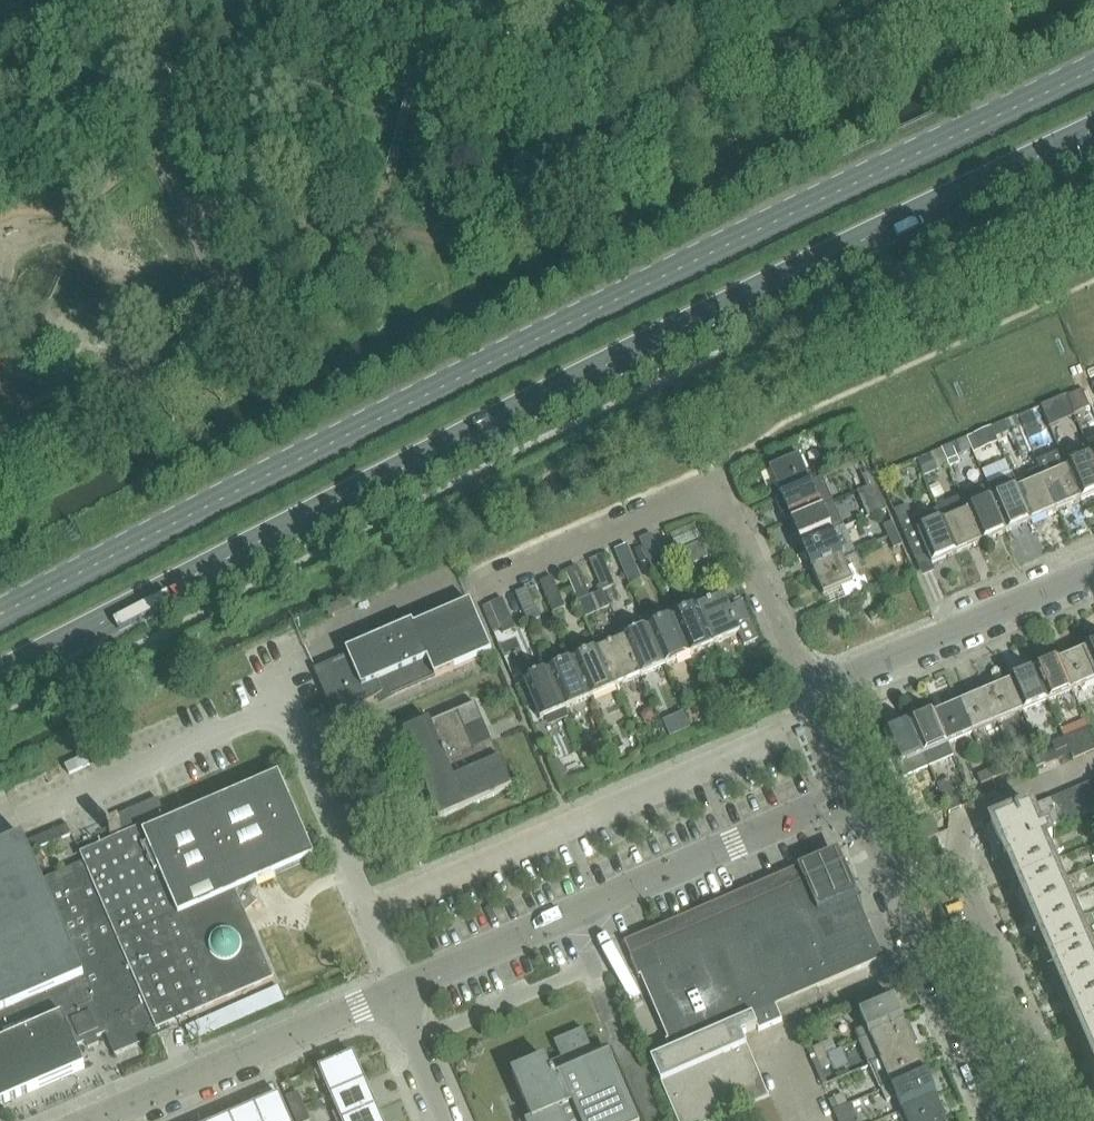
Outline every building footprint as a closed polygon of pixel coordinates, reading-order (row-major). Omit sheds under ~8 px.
[(1083,390),(1069,396),(1077,412),(1090,406),(1083,390)] [(1050,403),(1042,406),(1051,426),(1059,422),(1050,403)] [(1033,412),(1020,417),(1030,439),(1042,433),(1033,412)] [(1000,424),(993,427),(1000,442),(1007,439),(1006,436),(1000,424)] [(991,427),(975,434),(981,449),(997,442),(991,427)] [(865,439),(861,431),(850,436),(854,444),(865,439)] [(967,438),(953,444),(958,455),(972,449),(967,438)] [(800,442),(783,449),(786,457),(798,452),(803,450),(800,442)] [(952,444),(942,449),(950,466),(960,462),(952,444)] [(1093,457),(1093,456),(1089,445),(1064,456),(1082,500),(1093,494),(1093,458),(1093,457)] [(941,449),(931,454),(937,469),(948,465),(941,449)] [(1062,451),(1037,462),(1040,468),(1057,510),(1073,504),(1082,500),(1064,456),(1062,451)] [(930,455),(918,460),(925,476),(937,470),(930,455)] [(811,482),(800,457),(771,469),(782,495),(811,482)] [(1019,489),(1032,521),(1057,510),(1040,468),(1030,473),(1034,483),(1019,489)] [(868,487),(877,484),(872,472),(864,476),(868,487)] [(1013,475),(988,486),(1008,532),(1032,521),(1019,489),(1013,475)] [(782,495),(776,498),(782,514),(789,511),(792,520),(822,507),(813,487),(811,482),(782,495)] [(877,484),(868,487),(873,498),(881,495),(877,484)] [(963,496),(969,511),(983,542),(1008,532),(988,486),(963,496)] [(939,509),(945,522),(958,553),(983,542),(969,511),(963,496),(938,507),(939,509)] [(834,502),(822,507),(792,520),(803,545),(832,532),(845,527),(834,502)] [(958,553),(945,522),(939,509),(915,520),(908,505),(895,511),(915,557),(927,552),(932,564),(958,553)] [(885,525),(889,536),(897,532),(893,522),(885,525)] [(695,525),(671,535),(677,549),(701,538),(695,525)] [(832,532),(803,545),(814,570),(843,557),(832,532)] [(897,532),(889,536),(895,549),(903,545),(897,532)] [(653,534),(640,539),(655,573),(667,568),(653,534)] [(701,542),(676,553),(683,568),(708,557),(701,542)] [(627,545),(616,550),(631,584),(642,579),(627,545)] [(602,556),(590,561),(603,590),(604,591),(615,585),(602,556)] [(843,557),(814,570),(825,595),(854,583),(854,582),(861,579),(855,566),(848,569),(843,557)] [(577,566),(565,572),(579,601),(590,596),(577,566)] [(553,577),(541,582),(554,612),(566,606),(553,577)] [(528,588),(516,593),(529,622),(541,617),(528,588)] [(715,644),(738,633),(745,648),(759,642),(742,604),(730,609),(725,596),(708,603),(704,592),(694,597),(699,607),(715,644)] [(590,596),(579,601),(586,618),(598,612),(590,596)] [(503,599),(491,604),(502,629),(504,634),(515,629),(503,599)] [(336,717),(371,702),(374,700),(378,698),(381,696),(384,694),(390,691),(393,696),(494,653),(472,602),(416,626),(414,623),(352,649),(353,649),(348,651),(350,655),(316,670),(336,717)] [(715,644),(699,607),(684,614),(679,603),(669,608),(674,618),(690,654),(715,644)] [(491,604),(483,608),(493,633),(502,629),(491,604)] [(644,619),(649,629),(665,665),(690,654),(674,618),(659,625),(654,614),(644,619)] [(665,665),(649,629),(644,619),(620,629),(624,640),(640,676),(665,665)] [(640,676),(624,640),(609,646),(604,636),(595,640),(599,650),(599,651),(615,687),(640,676)] [(574,661),(575,661),(591,698),(615,687),(599,651),(584,657),(579,647),(570,651),(574,661)] [(1086,650),(1093,670),(1093,647),(1086,650)] [(1086,650),(1061,661),(1073,690),(1093,681),(1093,670),(1086,650)] [(555,657),(545,662),(566,708),(591,698),(575,661),(574,661),(559,668),(555,657)] [(1073,690),(1061,661),(1036,672),(1049,701),(1073,690)] [(530,668),(520,673),(527,689),(535,706),(541,719),(566,708),(545,662),(530,668)] [(1049,701),(1036,672),(1011,682),(1024,712),(1049,701)] [(986,693),(999,722),(1024,712),(1011,682),(986,693)] [(527,689),(519,692),(527,710),(535,706),(527,689)] [(999,722),(986,693),(961,704),(974,733),(999,722)] [(412,729),(402,734),(407,743),(421,778),(428,792),(440,820),(456,813),(513,789),(492,741),(487,729),(476,704),(459,712),(432,723),(431,721),(412,729)] [(937,714),(949,744),(974,733),(961,704),(937,714)] [(954,756),(949,744),(937,714),(912,725),(924,754),(929,767),(954,756)] [(929,767),(924,754),(912,725),(886,736),(904,778),(929,767)] [(1069,727),(1060,730),(1064,739),(1073,735),(1069,727)] [(1067,747),(1070,754),(1073,760),(1093,751),(1093,744),(1088,728),(1075,734),(1073,735),(1064,739),(1067,747)] [(1054,746),(1041,752),(1046,764),(1070,754),(1067,747),(1064,739),(1053,743),(1054,746)] [(1041,752),(1032,756),(1038,768),(1046,764),(1041,752)] [(1026,755),(1015,760),(1020,772),(1032,767),(1026,755)] [(990,771),(993,779),(1005,774),(1001,766),(990,771)] [(993,779),(990,771),(978,776),(982,784),(993,779)] [(101,901),(160,875),(178,915),(236,889),(248,897),(256,883),(256,882),(315,857),(310,846),(315,844),(310,835),(306,837),(280,775),(201,810),(198,804),(166,818),(159,799),(116,818),(120,826),(109,831),(113,841),(81,854),(85,862),(101,901)] [(1085,785),(1093,806),(1093,781),(1085,785)] [(951,783),(939,789),(949,812),(961,807),(951,783)] [(1092,810),(1093,810),(1093,806),(1085,785),(1074,790),(1084,814),(1092,810)] [(1073,819),(1084,814),(1074,790),(1063,794),(1073,819)] [(944,801),(940,792),(929,797),(932,806),(944,801)] [(1061,824),(1073,819),(1063,794),(1051,800),(1061,824)] [(1045,845),(1051,842),(1046,830),(1061,824),(1051,800),(987,827),(1001,861),(1007,858),(1093,1057),(1093,958),(1045,845)] [(101,901),(85,862),(42,881),(23,838),(0,848),(0,1104),(85,1068),(76,1046),(86,1041),(89,1048),(93,1046),(98,1044),(95,1037),(105,1033),(115,1055),(159,1036),(157,1030),(101,901)] [(71,862),(66,850),(44,860),(49,872),(71,862)] [(845,864),(829,872),(631,957),(640,976),(641,975),(669,1039),(667,1040),(671,1050),(652,1059),(679,1120),(719,1120),(770,1098),(743,1035),(758,1028),(759,1031),(783,1021),(783,1020),(776,1006),(818,988),(884,959),(857,896),(859,895),(845,864)] [(167,1026),(242,993),(243,993),(244,994),(245,994),(246,994),(247,993),(247,992),(248,991),(248,990),(274,979),(243,907),(248,897),(236,889),(178,915),(160,875),(101,901),(157,1030),(167,1026)] [(818,988),(776,1006),(783,1020),(824,1002),(819,992),(818,988)] [(861,1040),(871,1036),(903,1022),(893,997),(861,1011),(868,1027),(857,1031),(861,1040)] [(861,1040),(859,1041),(870,1066),(872,1065),(914,1046),(918,1043),(914,1034),(909,1034),(903,1022),(871,1036),(861,1040)] [(607,1048),(594,1054),(584,1029),(555,1042),(562,1059),(548,1065),(546,1060),(513,1074),(534,1120),(639,1120),(607,1048)] [(819,1059),(827,1055),(823,1044),(814,1048),(819,1059)] [(872,1065),(883,1090),(925,1072),(914,1046),(872,1065)] [(353,1055),(320,1070),(332,1096),(365,1082),(353,1055)] [(827,1055),(819,1059),(823,1069),(832,1066),(827,1055)] [(936,1096),(925,1072),(883,1090),(888,1102),(898,1097),(903,1111),(936,1096)] [(342,1120),(347,1120),(376,1108),(365,1082),(332,1096),(342,1120)] [(297,1092),(286,1097),(292,1111),(304,1106),(297,1092)] [(840,1109),(849,1105),(845,1095),(836,1099),(840,1109)] [(903,1111),(908,1120),(946,1120),(947,1120),(936,1096),(903,1111)] [(256,1107),(261,1120),(291,1120),(280,1097),(256,1107)] [(747,1112),(751,1120),(756,1120),(776,1113),(771,1102),(747,1112)] [(836,1111),(840,1120),(841,1120),(857,1115),(852,1104),(849,1105),(840,1109),(836,1111)] [(292,1111),(297,1120),(309,1120),(310,1120),(304,1106),(292,1111)] [(256,1107),(231,1118),(232,1120),(261,1120),(256,1107)] [(376,1108),(347,1120),(382,1120),(376,1108)] [(756,1120),(779,1120),(776,1113),(756,1120)]
